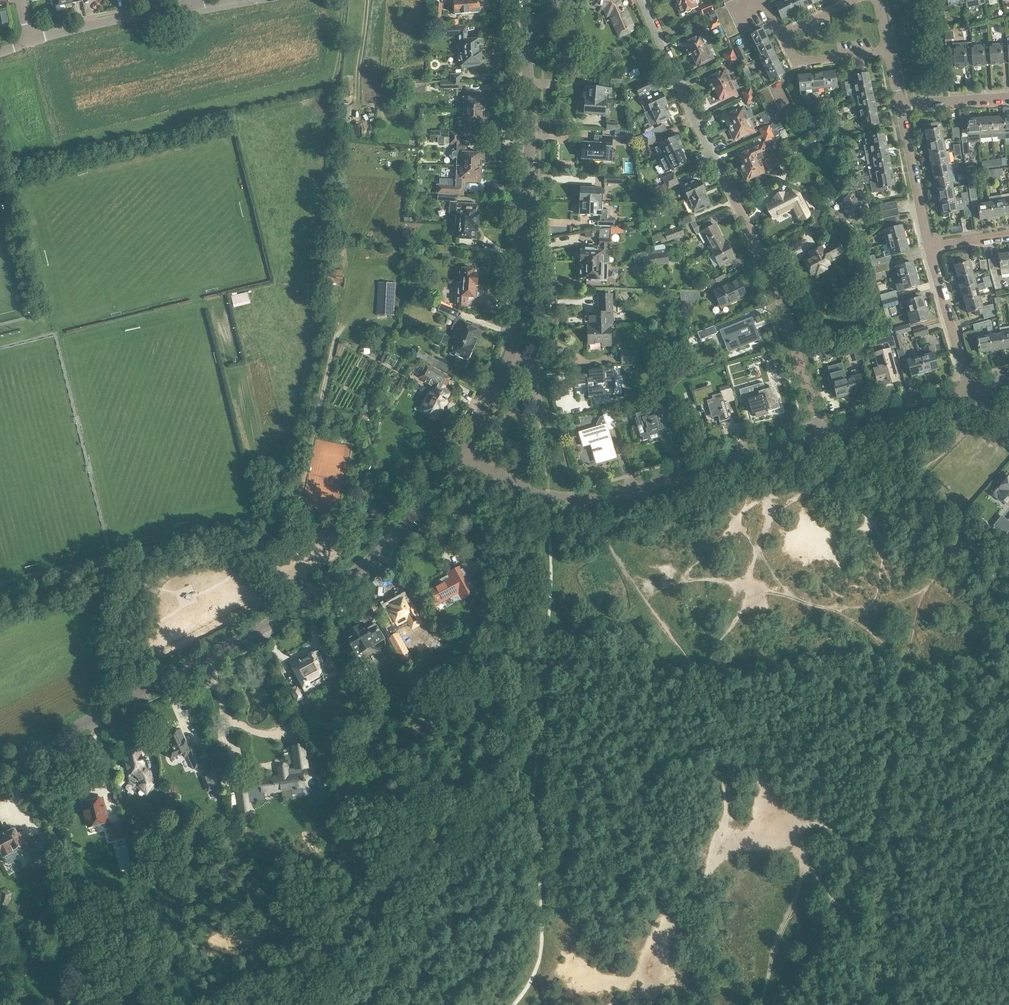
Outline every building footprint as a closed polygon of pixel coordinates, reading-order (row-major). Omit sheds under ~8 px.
[(478,0),(454,0),(455,6),(452,6),(453,14),(479,12),(478,0)] [(592,5),(600,6),(601,9),(603,9),(607,17),(609,16),(618,37),(635,30),(625,7),(623,8),(620,2),(623,0),(593,0),(592,5)] [(677,4),(675,5),(680,15),(686,13),(687,13),(691,12),(692,10),(698,7),(695,0),(676,0),(677,4)] [(793,14),(787,0),(786,0),(775,5),(781,19),(793,14)] [(804,8),(801,0),(787,0),(793,14),(804,8)] [(815,0),(801,0),(804,8),(816,3),(815,0)] [(966,3),(967,8),(980,6),(980,5),(985,4),(984,0),(965,0),(966,3)] [(442,4),(434,3),(432,25),(440,26),(441,20),(448,20),(448,15),(441,15),(442,4)] [(703,15),(714,10),(710,3),(699,7),(703,15)] [(714,11),(717,17),(728,11),(724,4),(723,4),(724,6),(714,11)] [(717,17),(719,22),(731,17),(728,11),(717,17)] [(719,22),(722,27),(733,22),(731,17),(719,22)] [(711,30),(721,25),(718,19),(708,23),(711,30)] [(722,27),(725,33),(736,27),(733,22),(722,27)] [(455,38),(460,38),(461,46),(458,46),(458,54),(481,53),(481,45),(483,45),(483,39),(467,40),(466,27),(460,28),(459,25),(450,26),(442,26),(442,38),(448,38),(448,36),(455,35),(455,38)] [(736,27),(725,33),(728,38),(739,33),(736,27)] [(752,28),(743,33),(748,41),(751,40),(754,47),(767,40),(762,29),(754,33),(752,28)] [(945,40),(954,39),(953,32),(945,33),(945,40)] [(688,57),(691,55),(691,54),(706,47),(701,36),(682,44),(688,57)] [(773,51),(767,40),(754,47),(759,58),(773,51)] [(954,67),(973,66),(972,46),(971,46),(971,43),(953,44),(954,67)] [(1007,43),(992,44),(993,64),(1008,63),(1007,43)] [(972,46),(973,66),(993,64),(992,44),(972,46)] [(696,66),(712,58),(706,47),(691,54),(691,55),(696,66)] [(723,55),(726,61),(735,56),(732,50),(723,55)] [(773,51),(759,58),(764,68),(778,62),(773,51)] [(743,52),(738,54),(744,66),(748,64),(746,59),(747,58),(743,52)] [(459,61),(461,62),(462,68),(482,67),(481,53),(458,54),(459,61)] [(729,67),(738,62),(735,56),(726,61),(729,67)] [(783,73),(778,62),(764,68),(770,80),(783,73)] [(631,71),(632,72),(628,73),(631,78),(641,74),(638,68),(631,71)] [(715,90),(714,89),(730,82),(724,70),(706,79),(712,92),(715,90)] [(847,82),(840,83),(842,92),(856,89),(871,86),(868,73),(863,74),(862,70),(852,72),(854,83),(847,85),(847,82)] [(836,87),(834,72),(822,73),(824,88),(836,87)] [(822,73),(810,75),(812,90),(813,93),(819,93),(818,89),(824,88),(822,73)] [(812,90),(810,75),(798,76),(799,91),(800,91),(801,95),(806,95),(806,90),(812,90)] [(622,77),(611,76),(610,84),(621,84),(622,77)] [(720,101),(735,94),(730,82),(714,89),(715,90),(720,101)] [(643,94),(651,111),(665,104),(666,104),(662,94),(660,95),(658,92),(651,95),(645,83),(635,87),(639,96),(643,94)] [(759,85),(751,89),(753,93),(755,97),(758,95),(757,92),(761,90),(759,85)] [(871,86),(856,89),(857,93),(859,102),(873,99),(871,86)] [(586,87),(585,101),(606,102),(606,95),(610,95),(611,89),(586,87)] [(757,92),(758,95),(760,99),(771,93),(768,87),(762,90),(761,90),(757,92)] [(741,92),(744,98),(753,93),(751,89),(751,88),(741,92)] [(756,99),(755,97),(753,93),(744,98),(746,104),(756,100),(756,99)] [(760,99),(763,105),(773,99),(771,93),(760,99)] [(459,110),(484,111),(484,96),(464,96),(464,103),(459,103),(459,110)] [(763,105),(766,111),(776,105),(773,99),(763,105)] [(859,102),(861,114),(876,111),(873,99),(859,102)] [(605,110),(606,102),(585,101),(584,114),(608,116),(609,110),(605,110)] [(820,103),(814,106),(815,112),(823,108),(820,103)] [(645,114),(648,120),(654,117),(657,124),(671,118),(665,104),(651,111),(645,114)] [(766,111),(769,117),(779,112),(776,105),(766,111)] [(808,108),(798,113),(801,118),(815,112),(814,106),(808,109),(808,108)] [(349,118),(350,108),(341,107),(341,117),(349,118)] [(727,115),(732,126),(732,127),(748,120),(754,117),(751,109),(744,112),(742,108),(727,115)] [(440,138),(444,138),(460,138),(460,133),(469,133),(469,124),(487,124),(487,118),(484,118),(484,111),(459,110),(459,118),(455,118),(455,132),(441,131),(440,138)] [(864,127),(865,127),(870,130),(875,129),(874,125),(878,124),(876,111),(861,114),(864,127)] [(769,117),(772,123),(782,118),(779,112),(769,117)] [(991,118),(992,138),(998,138),(998,140),(1004,139),(1004,132),(1003,117),(991,118)] [(772,123),(772,124),(775,129),(777,129),(785,124),(782,118),(772,123)] [(978,119),(979,134),(980,139),(992,138),(991,118),(978,119)] [(978,119),(966,120),(967,135),(979,134),(978,119)] [(753,131),(748,120),(732,127),(732,126),(728,127),(734,140),(753,131)] [(607,122),(606,130),(617,131),(617,130),(618,123),(607,122)] [(924,126),(925,131),(926,139),(941,136),(940,128),(938,129),(937,123),(924,126)] [(760,130),(762,136),(777,129),(775,129),(772,124),(769,126),(760,130)] [(833,126),(817,133),(812,136),(815,142),(835,133),(833,126)] [(765,141),(774,137),(779,135),(777,129),(762,136),(765,141)] [(623,144),(634,144),(634,139),(633,131),(617,130),(617,131),(606,130),(606,136),(623,137),(623,144)] [(636,138),(634,139),(634,144),(634,145),(645,140),(656,135),(654,130),(642,135),(636,138)] [(884,135),(875,137),(874,132),(864,134),(866,145),(863,146),(864,152),(886,148),(884,135)] [(645,140),(648,146),(659,141),(656,135),(645,140)] [(655,148),(660,159),(665,156),(665,157),(682,150),(683,149),(677,136),(660,144),(660,145),(655,148)] [(941,136),(926,139),(929,151),(944,148),(941,136)] [(581,158),(613,160),(613,151),(604,151),(605,146),(611,146),(612,137),(601,137),(601,145),(582,144),(581,158)] [(456,160),(456,166),(481,167),(482,160),(484,160),(485,154),(467,153),(468,147),(465,144),(460,144),(460,138),(444,138),(444,144),(449,144),(449,145),(454,145),(454,149),(453,149),(450,152),(450,156),(452,160),(456,160)] [(738,155),(743,166),(744,167),(759,160),(759,161),(773,154),(770,146),(767,148),(764,143),(738,155)] [(889,160),(886,148),(864,152),(867,164),(874,163),(889,160)] [(944,148),(929,151),(931,164),(950,160),(949,152),(944,153),(944,148)] [(659,159),(666,173),(688,163),(682,150),(665,157),(665,156),(660,159),(659,159)] [(746,180),(755,176),(758,184),(768,180),(764,172),(780,165),(775,153),(773,154),(759,161),(759,160),(744,167),(743,166),(740,168),(746,180)] [(1001,159),(994,160),(995,167),(1007,166),(1006,158),(1001,158),(1001,159)] [(874,163),(875,169),(868,171),(870,177),(877,176),(891,173),(889,160),(874,163)] [(950,160),(931,164),(934,176),(949,174),(947,165),(951,164),(950,160)] [(983,169),(995,167),(994,160),(982,161),(983,169)] [(436,194),(438,194),(458,195),(464,195),(464,181),(481,182),(481,167),(456,166),(454,166),(453,179),(445,179),(444,185),(437,184),(436,194)] [(997,169),(984,171),(986,182),(990,181),(989,179),(994,178),(995,183),(998,182),(997,169)] [(853,174),(855,180),(862,177),(859,171),(853,174)] [(663,181),(664,184),(665,184),(668,189),(679,184),(674,173),(662,178),(664,181),(663,181)] [(894,186),(891,173),(877,176),(879,189),(894,186)] [(853,174),(849,177),(853,186),(857,184),(855,180),(853,174)] [(949,174),(934,176),(936,189),(951,186),(949,176),(949,174)] [(628,177),(605,176),(604,183),(628,184),(628,177)] [(987,220),(991,219),(989,203),(978,205),(973,177),(967,178),(973,211),(978,210),(979,219),(987,217),(987,220)] [(664,184),(663,181),(661,178),(655,181),(658,187),(665,184),(664,184)] [(682,187),(688,200),(703,193),(703,192),(705,192),(700,182),(697,183),(696,180),(682,187)] [(660,194),(667,190),(664,185),(658,188),(660,194)] [(951,186),(936,189),(939,202),(954,199),(951,186)] [(580,188),(579,201),(600,202),(601,195),(604,195),(604,189),(580,188)] [(793,207),(800,219),(811,213),(800,192),(798,193),(799,193),(795,195),(792,189),(785,193),(784,192),(774,197),(775,198),(766,203),(774,217),(793,207)] [(843,201),(840,203),(847,215),(848,214),(851,218),(856,216),(858,220),(869,213),(865,205),(867,204),(863,197),(861,193),(860,191),(854,194),(854,193),(842,199),(843,201)] [(709,206),(703,193),(688,200),(694,213),(709,206)] [(1000,195),(1003,215),(1008,214),(1008,194),(1000,195)] [(1000,195),(988,197),(989,203),(991,219),(997,218),(996,216),(997,216),(997,217),(1002,216),(1002,215),(1003,215),(1000,195)] [(828,198),(823,197),(819,199),(819,203),(821,205),(826,206),(829,204),(830,201),(828,198)] [(942,215),(943,217),(944,218),(946,218),(947,218),(948,217),(949,216),(950,216),(949,213),(956,212),(955,206),(963,204),(965,218),(971,217),(968,197),(962,198),(954,200),(954,199),(939,202),(942,215)] [(600,210),(600,202),(579,201),(579,214),(598,215),(598,225),(614,226),(615,218),(609,217),(610,210),(600,210)] [(897,208),(895,201),(880,205),(881,212),(897,208)] [(449,215),(456,215),(456,216),(455,224),(478,225),(479,211),(476,211),(477,204),(450,202),(449,215)] [(695,221),(693,215),(682,219),(683,221),(685,225),(690,223),(695,221)] [(876,231),(877,233),(884,231),(887,243),(906,238),(902,225),(897,227),(895,216),(883,219),(884,224),(876,231)] [(829,229),(823,218),(815,222),(810,225),(816,237),(825,232),(825,231),(829,229)] [(701,233),(695,221),(690,223),(696,235),(701,233)] [(455,231),(457,231),(457,238),(476,240),(477,231),(478,231),(478,225),(455,224),(455,231)] [(701,232),(710,249),(724,242),(714,225),(701,232)] [(667,241),(667,242),(684,235),(681,226),(658,235),(661,244),(667,241)] [(578,258),(580,260),(580,263),(603,264),(603,263),(604,255),(605,255),(606,249),(610,249),(611,233),(620,232),(621,227),(611,228),(600,229),(599,249),(581,248),(580,253),(578,254),(578,258)] [(906,238),(887,243),(891,255),(909,250),(906,238)] [(725,245),(724,242),(710,249),(719,266),(735,258),(727,244),(725,245)] [(804,261),(811,275),(815,273),(817,275),(828,270),(826,267),(830,266),(827,260),(828,259),(829,260),(844,253),(839,243),(824,251),(822,247),(808,254),(810,257),(804,261)] [(668,263),(666,249),(655,251),(649,252),(642,253),(642,256),(643,256),(644,267),(668,263)] [(995,289),(1001,288),(996,270),(1000,269),(1001,275),(1008,274),(1008,253),(998,255),(999,262),(995,262),(994,258),(988,259),(990,271),(995,289)] [(869,256),(872,267),(891,262),(892,262),(891,255),(876,260),(874,255),(869,256)] [(893,269),(891,262),(872,267),(874,274),(893,269)] [(896,267),(899,278),(916,274),(912,262),(896,267)] [(954,266),(957,278),(972,274),(969,262),(954,266)] [(578,278),(591,279),(591,281),(607,282),(608,264),(603,263),(603,264),(580,263),(580,267),(579,267),(578,278)] [(458,274),(457,282),(478,284),(479,269),(454,268),(454,274),(458,274)] [(327,273),(326,281),(343,283),(343,272),(343,270),(333,269),(332,273),(327,273)] [(716,283),(727,277),(723,271),(713,277),(714,278),(696,286),(699,291),(716,282),(716,283)] [(900,284),(895,285),(896,292),(919,285),(916,274),(899,278),(900,284)] [(972,274),(957,278),(961,289),(975,285),(972,274)] [(713,292),(721,309),(738,301),(737,299),(745,295),(739,280),(713,292)] [(395,316),(396,283),(378,282),(376,315),(395,316)] [(477,298),(478,284),(457,282),(451,282),(451,288),(457,289),(457,296),(477,298)] [(975,285),(961,289),(964,301),(979,297),(977,292),(985,289),(985,288),(991,287),(990,282),(984,283),(975,285)] [(880,295),(881,302),(896,298),(897,298),(895,291),(880,295)] [(701,298),(698,292),(680,292),(682,308),(701,298)] [(233,296),(232,297),(235,306),(244,304),(250,302),(248,293),(244,294),(237,295),(233,296)] [(589,326),(611,325),(612,325),(611,294),(599,295),(600,313),(589,313),(589,326)] [(905,308),(907,314),(925,308),(922,297),(900,303),(901,309),(905,308)] [(983,313),(984,318),(995,316),(993,304),(982,307),(979,297),(964,301),(967,313),(974,311),(975,315),(983,313)] [(995,305),(1001,304),(1007,303),(1006,297),(1000,298),(1000,297),(994,298),(995,305)] [(896,298),(881,302),(883,309),(898,304),(896,298)] [(432,305),(439,308),(438,310),(457,318),(460,311),(459,311),(459,303),(452,302),(452,303),(441,302),(435,300),(432,305)] [(928,320),(925,308),(907,314),(909,320),(908,320),(909,325),(910,324),(910,325),(928,320)] [(759,339),(751,319),(720,331),(726,345),(736,341),(739,347),(759,339)] [(989,320),(985,322),(987,327),(988,336),(990,351),(1002,349),(1000,334),(993,335),(992,326),(991,326),(989,320)] [(455,327),(451,337),(475,347),(477,340),(479,340),(482,332),(480,331),(482,327),(472,323),(471,325),(462,322),(459,329),(455,327)] [(985,322),(973,325),(975,331),(987,327),(985,322)] [(694,327),(690,324),(686,325),(686,330),(689,333),(694,331),(694,327)] [(612,344),(611,325),(589,326),(588,326),(588,342),(602,342),(603,345),(612,344)] [(909,325),(894,329),(896,336),(899,335),(911,331),(909,325)] [(694,342),(717,333),(714,326),(697,333),(698,335),(692,337),(694,342)] [(928,334),(926,327),(913,331),(915,337),(928,334)] [(1000,334),(1002,349),(1008,347),(1008,327),(999,328),(1000,334)] [(670,338),(679,338),(679,330),(671,329),(670,338)] [(466,369),(473,351),(475,347),(451,337),(444,334),(444,335),(441,342),(441,343),(447,346),(453,348),(451,354),(458,357),(455,364),(466,369)] [(896,336),(893,336),(896,348),(897,350),(903,349),(899,335),(896,336)] [(891,349),(896,348),(893,336),(891,337),(874,340),(875,346),(887,343),(891,349)] [(978,353),(990,351),(988,336),(975,338),(978,353)] [(858,344),(852,345),(856,361),(863,359),(858,344)] [(926,355),(920,357),(925,373),(938,370),(931,345),(923,347),(926,355)] [(839,355),(838,349),(825,352),(826,359),(839,355)] [(880,368),(874,370),(878,385),(883,383),(883,385),(898,381),(889,349),(876,353),(880,368)] [(642,361),(641,350),(638,351),(637,350),(620,351),(621,364),(639,363),(639,362),(642,361)] [(439,361),(427,355),(424,361),(436,368),(439,361)] [(911,377),(925,373),(920,357),(907,361),(911,377)] [(420,376),(426,380),(425,382),(436,389),(434,393),(430,391),(420,409),(438,419),(449,400),(447,399),(451,392),(445,388),(447,384),(445,383),(449,377),(426,364),(420,376)] [(587,387),(588,395),(605,394),(604,383),(612,383),(610,367),(590,368),(590,370),(588,370),(589,374),(574,376),(575,388),(587,387)] [(847,379),(851,394),(864,390),(860,375),(858,369),(851,371),(853,377),(847,379)] [(838,398),(851,394),(847,379),(845,371),(831,375),(838,398)] [(674,386),(681,380),(676,374),(669,380),(674,386)] [(749,395),(750,398),(747,399),(751,415),(755,414),(755,416),(780,408),(773,387),(762,391),(760,384),(739,390),(741,397),(749,395)] [(735,400),(732,388),(721,391),(721,393),(713,396),(711,387),(693,392),(697,406),(699,405),(701,413),(704,412),(708,424),(719,421),(719,422),(729,419),(726,408),(729,407),(727,403),(735,400)] [(662,406),(635,414),(643,441),(670,433),(662,406)] [(603,417),(606,425),(579,432),(583,446),(591,444),(593,452),(591,452),(592,454),(595,453),(597,462),(609,459),(609,460),(615,458),(608,431),(618,428),(614,414),(603,417)] [(1008,477),(999,488),(1006,494),(1001,500),(1008,506),(1008,505),(1008,478),(1008,477)] [(993,526),(999,531),(1008,520),(1002,515),(993,526)] [(1008,520),(999,531),(1005,535),(1008,530),(1008,521),(1008,520)] [(439,611),(437,606),(435,603),(451,594),(452,596),(461,592),(464,597),(472,592),(475,591),(468,577),(469,576),(463,565),(449,572),(447,574),(448,575),(439,580),(441,583),(438,583),(435,585),(434,587),(427,591),(438,611),(439,611)] [(410,612),(403,599),(388,607),(398,626),(412,618),(415,623),(422,620),(416,609),(410,612)] [(344,635),(352,648),(342,654),(355,674),(364,668),(357,655),(384,639),(376,625),(367,630),(363,623),(344,635)] [(420,636),(427,632),(424,628),(417,631),(420,636)] [(290,663),(294,671),(293,672),(303,691),(311,686),(310,685),(322,678),(324,680),(339,672),(338,670),(331,657),(325,661),(324,659),(323,659),(318,650),(300,660),(299,658),(290,663)] [(304,699),(297,685),(289,689),(296,703),(304,699)] [(180,729),(167,735),(173,749),(167,752),(170,759),(183,753),(184,757),(189,755),(195,769),(203,766),(200,760),(201,760),(194,745),(188,748),(180,729)] [(297,767),(278,770),(279,776),(260,779),(262,794),(281,792),(282,800),(292,798),(291,790),(305,788),(303,766),(311,764),(307,743),(294,745),(297,767)] [(134,785),(136,785),(146,792),(153,783),(149,772),(145,769),(140,749),(137,750),(135,748),(128,750),(127,753),(124,754),(129,774),(128,776),(129,782),(134,785)] [(215,774),(209,759),(203,761),(206,770),(205,771),(207,777),(215,774)] [(103,797),(82,803),(88,827),(106,823),(109,822),(103,797)] [(403,807),(402,812),(406,813),(415,815),(417,807),(412,806),(404,804),(403,807)] [(109,824),(109,822),(106,823),(107,829),(110,828),(113,840),(126,837),(122,821),(109,824)] [(37,847),(32,836),(26,839),(22,832),(18,834),(15,828),(12,829),(11,827),(4,830),(5,832),(0,835),(0,854),(2,853),(7,863),(17,858),(15,856),(25,851),(26,853),(37,847)] [(164,837),(167,837),(167,831),(164,832),(163,829),(152,831),(153,839),(164,837)] [(48,857),(46,850),(38,852),(40,860),(48,857)] [(1,889),(0,894),(0,905),(9,908),(13,892),(1,889)] [(99,918),(107,916),(103,907),(96,910),(99,918)] [(2,943),(0,944),(0,966),(8,963),(2,943)]
